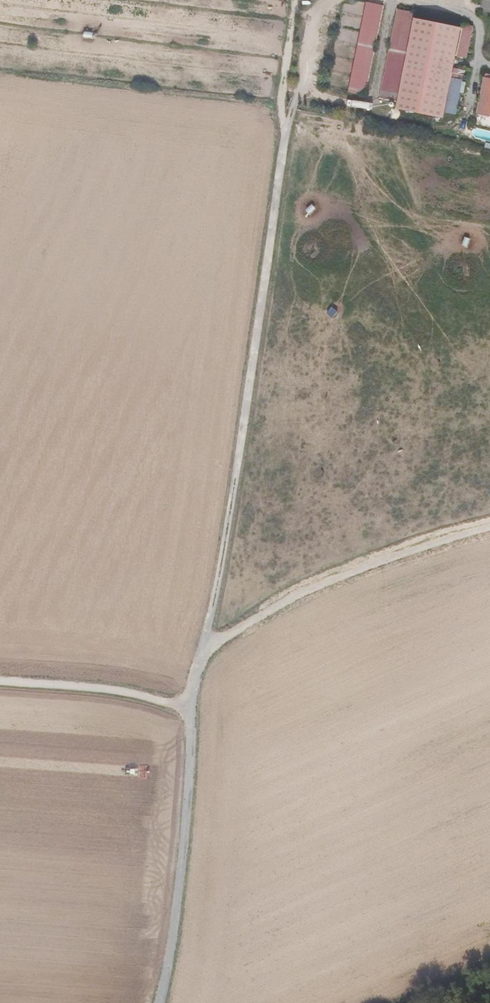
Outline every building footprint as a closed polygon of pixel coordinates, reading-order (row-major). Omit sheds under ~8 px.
[(481,11),(489,12),(489,0),(482,0),(481,11)] [(382,6),(364,2),(349,88),(366,92),(382,6)] [(393,9),(385,46),(393,47),(400,11),(393,9)] [(402,57),(411,13),(400,11),(393,47),(385,46),(384,54),(402,57)] [(459,27),(410,17),(392,106),(442,115),(459,27)] [(482,74),(474,114),(489,118),(489,75),(482,74)]
